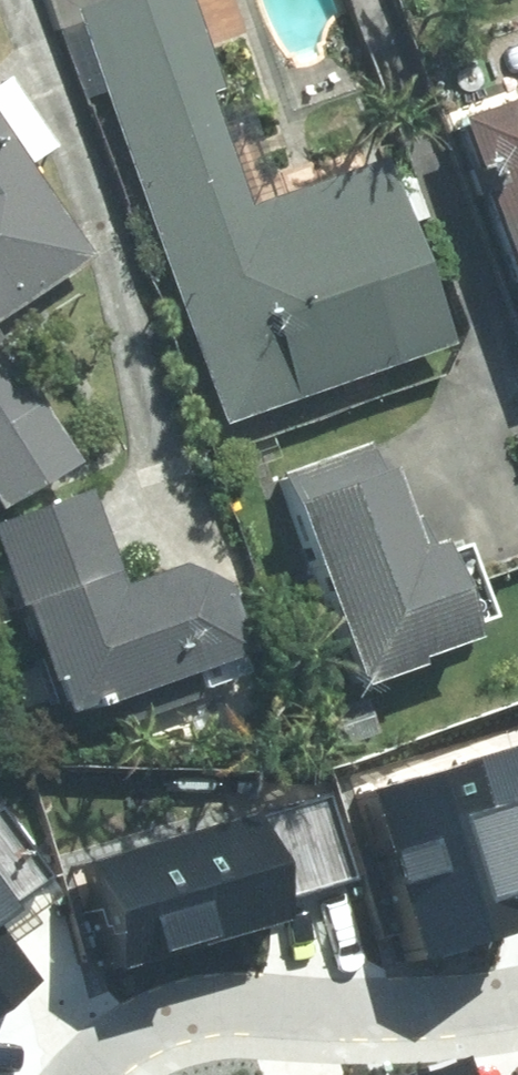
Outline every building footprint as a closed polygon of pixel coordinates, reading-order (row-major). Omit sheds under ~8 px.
[(211,425),(440,345),(376,158),(236,207),(192,81),(207,77),(181,0),(95,0),(67,10),(211,425)] [(436,115),(517,347),(517,86),(436,115)] [(86,257),(0,128),(0,314),(86,257)] [(77,457),(8,344),(0,348),(0,503),(77,457)] [(368,467),(360,442),(273,472),(281,497),(277,498),(341,681),(403,660),(400,653),(456,633),(423,538),(411,542),(403,517),(393,520),(374,464),(368,467)] [(0,522),(0,571),(11,603),(0,608),(28,687),(33,686),(45,717),(99,698),(111,730),(193,700),(189,690),(236,675),(204,585),(161,568),(117,584),(84,493),(0,522)] [(323,748),(368,733),(357,700),(312,715),(323,748)] [(482,778),(424,790),(432,834),(492,822),(482,778)] [(110,853),(59,785),(0,830),(0,936),(110,853)] [(162,855),(120,888),(111,876),(0,959),(0,983),(69,1074),(94,1074),(155,1029),(172,1053),(142,1074),(517,1074),(517,1005),(441,995),(401,942),(388,940),(378,948),(372,940),(277,1010),(162,855)]
